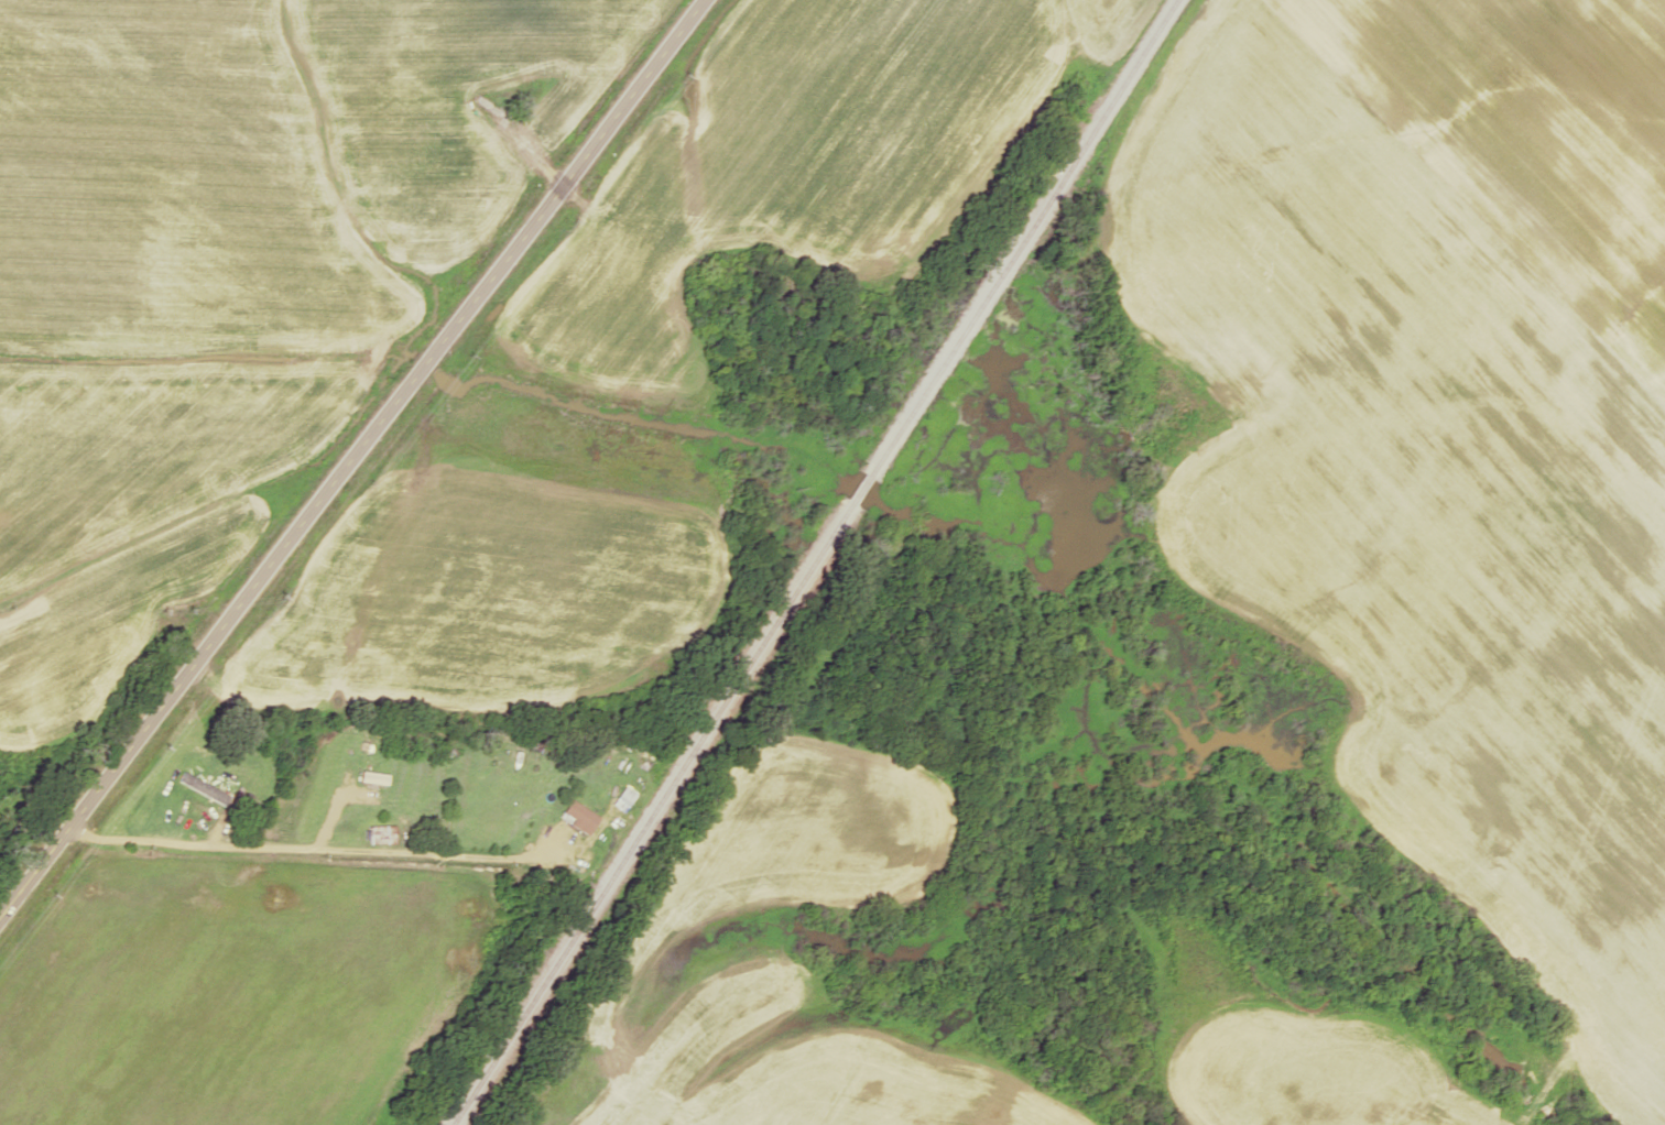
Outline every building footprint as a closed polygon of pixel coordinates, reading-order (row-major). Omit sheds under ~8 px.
[(390,773),(358,772),(358,780),(389,781),(390,773)] [(227,795),(183,773),(178,782),(222,805),(227,795)] [(589,811),(571,800),(562,813),(580,825),(589,811)] [(394,845),(394,826),(367,826),(367,845),(394,845)]
